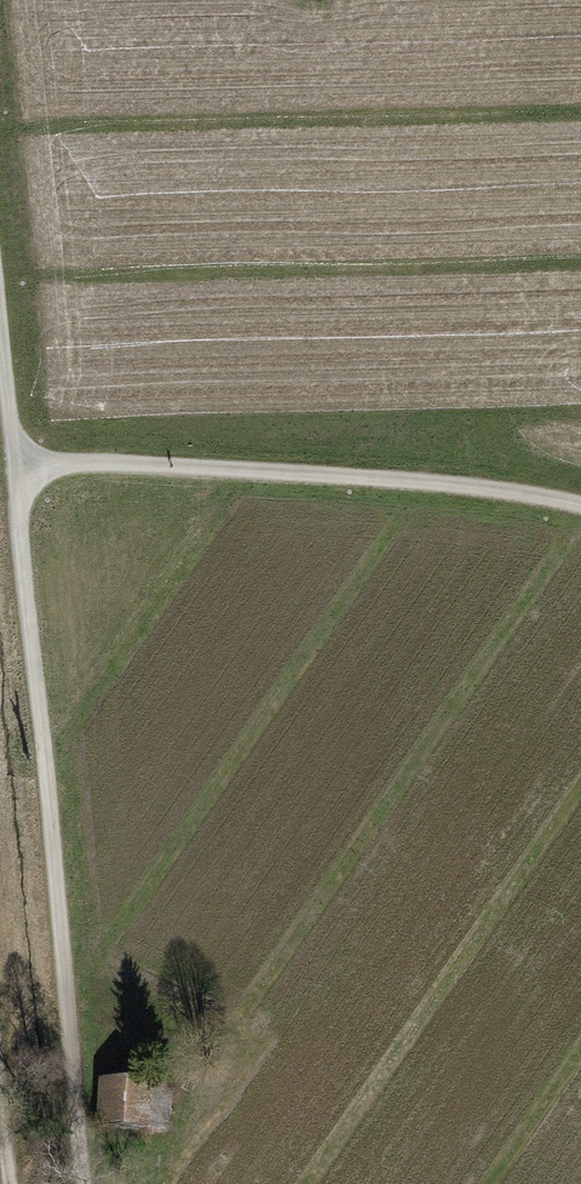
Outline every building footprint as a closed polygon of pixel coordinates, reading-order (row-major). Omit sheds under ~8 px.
[(170,1086),(106,1078),(100,1124),(165,1132),(170,1086)]
